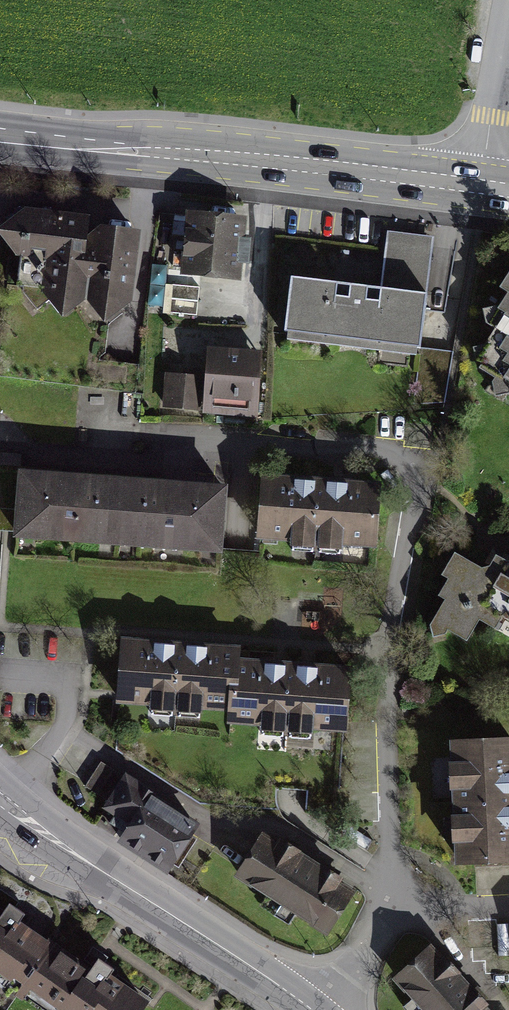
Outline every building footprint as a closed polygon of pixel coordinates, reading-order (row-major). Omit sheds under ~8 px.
[(27,211),(5,230),(25,253),(21,286),(25,286),(25,292),(38,310),(52,300),(65,315),(89,298),(110,320),(133,299),(142,233),(87,226),(88,219),(27,211)] [(184,271),(236,276),(242,218),(190,212),(184,271)] [(387,232),(380,287),(373,349),(419,355),(433,238),(387,232)] [(285,338),(373,349),(380,287),(292,276),(285,338)] [(486,312),(508,328),(508,278),(486,312)] [(500,355),(508,361),(508,341),(500,355)] [(208,351),(205,411),(254,413),(256,353),(208,351)] [(166,376),(163,408),(192,411),(195,378),(166,376)] [(267,478),(264,543),(370,548),(374,483),(267,478)] [(30,479),(27,534),(125,540),(128,485),(30,479)] [(128,485),(125,540),(221,546),(225,491),(128,485)] [(508,619),(508,561),(507,562),(496,556),(490,566),(481,569),(453,553),(440,575),(447,579),(437,597),(444,601),(430,625),(432,637),(446,634),(448,630),(467,641),(479,620),(495,629),(503,615),(508,619)] [(123,644),(119,700),(229,707),(233,651),(123,644)] [(233,658),(229,719),(342,728),(347,666),(233,658)] [(508,864),(508,745),(457,747),(463,866),(508,864)] [(166,869),(193,827),(122,781),(106,807),(131,823),(120,840),(166,869)] [(236,877),(280,904),(307,862),(263,834),(236,877)] [(307,862),(280,904),(323,931),(350,888),(307,862)] [(147,1005),(0,901),(0,968),(60,1009),(143,1009),(147,1005)] [(488,984),(462,946),(416,976),(439,1009),(450,1009),(488,984)] [(450,1009),(505,1009),(488,984),(450,1009)]
